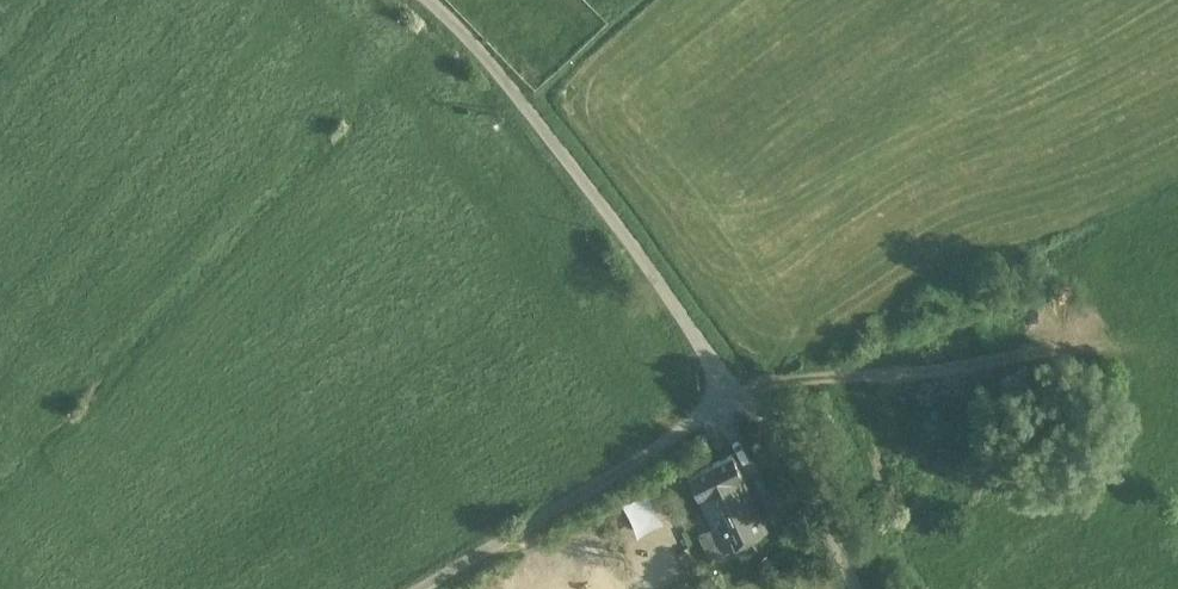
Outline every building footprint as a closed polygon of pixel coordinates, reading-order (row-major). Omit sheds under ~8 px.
[(734,453),(688,473),(705,513),(724,505),(726,510),(753,499),(734,453)] [(753,499),(726,510),(724,505),(705,513),(712,530),(722,551),(767,532),(753,499)] [(722,551),(712,530),(701,534),(710,556),(722,551)] [(633,559),(639,571),(637,572),(645,588),(673,588),(697,578),(684,550),(677,553),(671,541),(633,559)]
